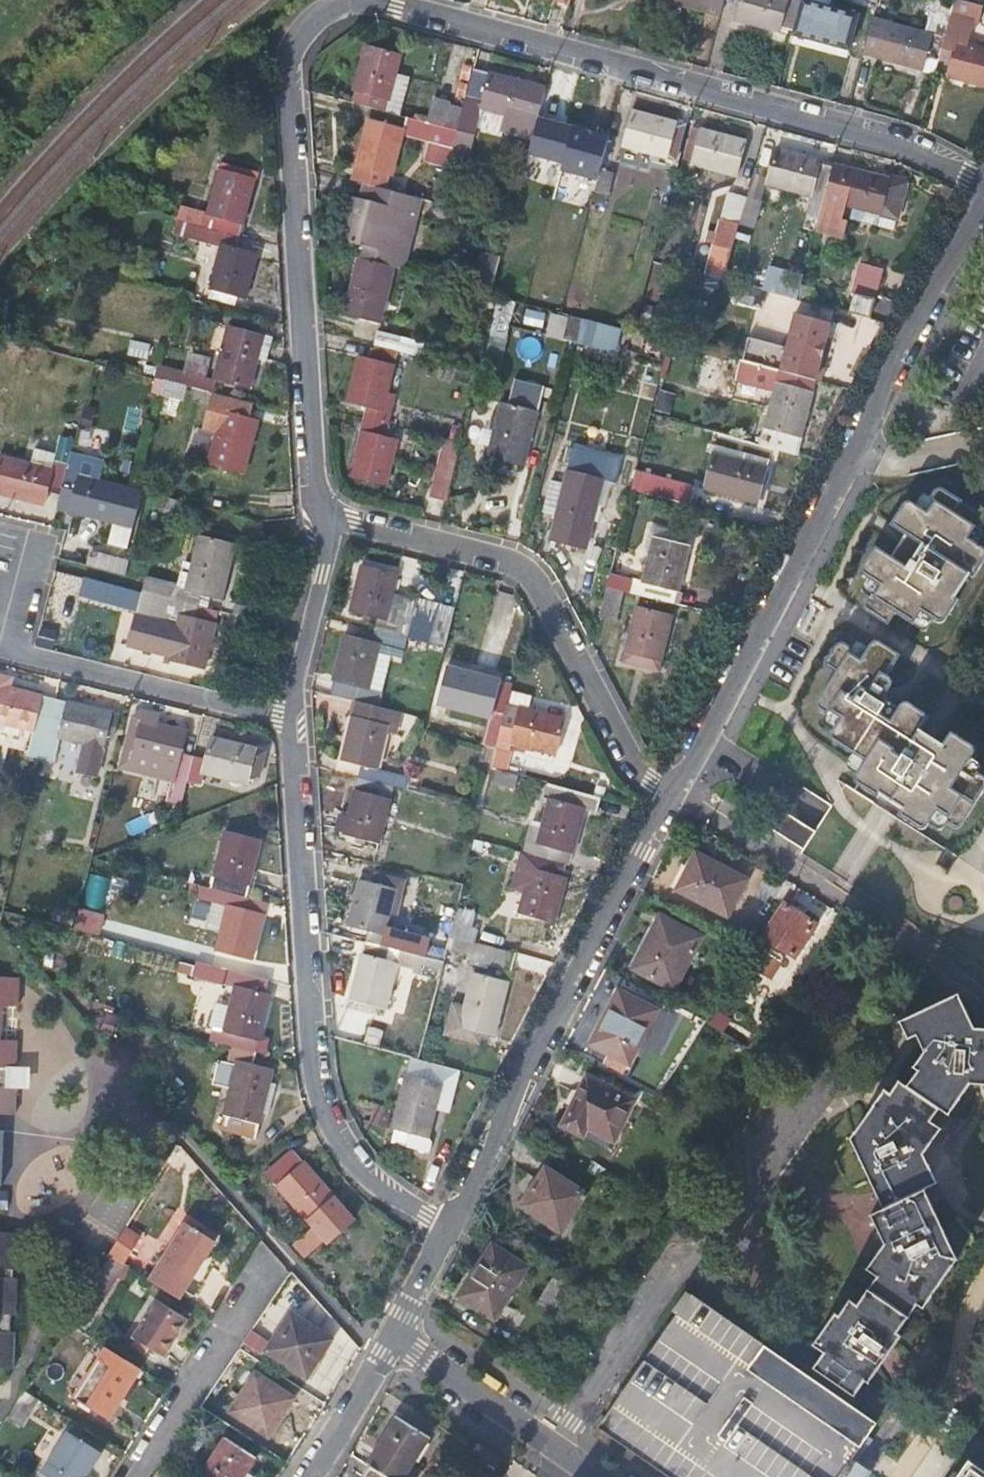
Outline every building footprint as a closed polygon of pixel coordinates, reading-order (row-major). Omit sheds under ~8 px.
[(721,16),(725,0),(663,0),(721,16)] [(737,21),(781,33),(783,28),(794,31),(802,1),(797,0),(742,0),(737,21)] [(933,36),(929,49),(941,53),(955,0),(954,0),(942,0),(933,36)] [(982,8),(955,0),(941,53),(939,60),(952,62),(948,77),(983,87),(983,49),(962,43),(968,21),(978,24),(982,8)] [(859,17),(802,1),(794,31),(807,34),(806,38),(850,51),(859,17)] [(874,20),(865,55),(923,71),(927,57),(929,49),(933,36),(874,20)] [(355,93),(353,105),(383,113),(385,103),(389,101),(400,57),(365,47),(353,91),(355,93)] [(927,57),(939,60),(941,53),(929,49),(927,57)] [(546,89),(473,70),(464,106),(481,110),(507,117),(504,131),(533,139),(536,125),(546,89)] [(602,104),(546,89),(536,125),(592,139),(602,104)] [(457,132),(462,110),(437,104),(431,125),(457,132)] [(481,110),(464,106),(462,110),(457,132),(471,136),(474,137),(481,110)] [(632,112),(623,147),(667,159),(676,125),(632,112)] [(453,145),(457,132),(431,125),(406,119),(403,132),(401,138),(429,146),(431,139),(453,145)] [(368,123),(352,182),(366,185),(386,190),(388,177),(391,176),(401,138),(403,132),(368,123)] [(689,127),(678,167),(674,181),(692,186),(696,173),(698,168),(692,166),(701,131),(689,127)] [(746,143),(701,131),(692,166),(698,168),(736,177),(746,143)] [(471,136),(457,132),(453,145),(451,156),(465,160),(471,136)] [(453,145),(431,139),(429,146),(425,164),(447,170),(451,156),(453,145)] [(776,150),(767,182),(766,185),(811,197),(805,216),(818,220),(832,168),(820,164),(819,162),(776,150)] [(818,220),(815,231),(844,239),(848,221),(843,220),(846,206),(853,208),(882,215),(879,228),(897,232),(909,186),(832,165),(832,168),(818,220)] [(595,194),(601,171),(588,167),(581,190),(595,194)] [(179,218),(242,234),(256,178),(220,168),(208,212),(183,205),(179,218)] [(612,174),(601,171),(595,194),(607,197),(612,174)] [(767,182),(752,178),(749,186),(746,197),(761,201),(766,185),(767,182)] [(361,247),(358,260),(395,270),(401,271),(420,200),(386,190),(366,185),(362,200),(351,197),(340,241),(361,247)] [(731,250),(746,197),(729,193),(706,275),(723,279),(731,250)] [(761,201),(746,197),(731,250),(747,253),(761,201)] [(879,228),(882,215),(853,208),(850,220),(879,228)] [(238,249),(242,234),(179,218),(175,231),(224,244),(213,289),(247,298),(259,255),(238,249)] [(490,295),(500,258),(482,253),(473,290),(478,292),(490,295)] [(395,270),(358,260),(345,313),(380,323),(395,270)] [(857,286),(856,291),(875,295),(882,270),(859,264),(854,285),(857,286)] [(766,277),(762,290),(796,299),(800,286),(766,277)] [(814,289),(800,285),(800,286),(796,299),(810,303),(814,289)] [(496,296),(490,295),(478,292),(474,303),(485,306),(483,313),(491,315),(496,296)] [(849,314),(869,320),(873,300),(854,294),(849,314)] [(581,319),(568,315),(563,339),(576,342),(581,319)] [(748,340),(742,362),(791,376),(813,382),(815,383),(818,369),(829,325),(795,315),(786,350),(748,340)] [(615,353),(621,330),(581,319),(576,342),(615,353)] [(258,357),(264,334),(229,324),(213,377),(249,388),(258,357)] [(378,333),(374,346),(399,352),(422,358),(425,344),(378,333)] [(276,337),(264,334),(258,357),(269,360),(276,337)] [(146,359),(150,344),(131,338),(126,354),(146,359)] [(399,352),(374,346),(371,360),(359,357),(349,400),(369,406),(365,420),(389,425),(396,397),(388,394),(399,352)] [(774,393),(758,446),(794,457),(815,383),(813,382),(791,376),(742,362),(741,362),(735,381),(774,393)] [(190,385),(211,391),(212,383),(207,380),(207,375),(170,366),(166,379),(190,385)] [(818,369),(815,383),(820,384),(823,371),(818,369)] [(187,398),(190,385),(166,379),(163,393),(187,398)] [(523,464),(541,390),(522,386),(518,406),(501,403),(487,456),(523,464)] [(252,401),(217,392),(208,427),(220,430),(211,465),(246,474),(259,420),(248,417),(252,401)] [(389,425),(365,420),(351,476),(387,485),(397,441),(386,437),(389,425)] [(34,447),(33,454),(56,460),(54,469),(23,461),(0,455),(0,492),(46,503),(49,491),(62,494),(70,463),(73,452),(77,437),(61,433),(57,449),(35,443),(34,447)] [(574,446),(569,468),(565,484),(552,482),(546,506),(558,511),(550,540),(585,548),(595,507),(602,482),(612,484),(618,485),(619,481),(625,461),(574,446)] [(742,462),(744,455),(715,447),(713,454),(742,462)] [(56,460),(33,454),(25,452),(23,461),(54,469),(56,460)] [(62,494),(59,506),(70,509),(70,512),(115,523),(109,545),(128,550),(142,495),(141,492),(96,480),(80,476),(85,456),(73,452),(70,463),(62,494)] [(742,462),(713,454),(703,489),(756,503),(768,462),(744,455),(742,462)] [(430,495),(448,499),(457,459),(440,455),(430,495)] [(85,456),(80,476),(96,480),(101,460),(85,456)] [(643,473),(639,492),(685,505),(688,490),(668,485),(668,479),(643,473)] [(891,621),(899,610),(918,621),(925,610),(943,619),(959,596),(956,594),(972,568),(978,571),(983,561),(983,541),(968,531),(975,518),(980,521),(983,514),(983,504),(983,503),(945,481),(942,480),(940,481),(937,484),(933,491),(936,495),(930,506),(912,496),(910,496),(908,496),(893,519),(925,540),(919,550),(915,549),(912,548),(909,551),(907,553),(902,561),(877,547),(862,570),(862,572),(883,585),(878,595),(876,596),(872,594),(870,596),(867,602),(867,605),(868,607),(891,621)] [(602,482),(595,507),(607,509),(612,484),(602,482)] [(656,538),(671,541),(674,533),(650,527),(642,556),(650,557),(656,538)] [(143,593),(198,607),(201,594),(223,600),(237,545),(202,537),(195,564),(185,562),(180,583),(147,575),(143,593)] [(626,592),(676,604),(691,546),(671,541),(656,538),(650,557),(643,583),(611,575),(607,588),(626,592)] [(85,566),(121,573),(124,558),(88,550),(85,566)] [(352,610),(387,619),(394,592),(397,576),(362,567),(352,610)] [(138,610),(143,593),(85,578),(80,596),(138,610)] [(607,588),(600,620),(618,624),(626,592),(607,588)] [(394,592),(387,619),(394,621),(397,609),(413,613),(417,598),(394,592)] [(219,612),(198,607),(143,593),(138,610),(129,645),(169,656),(168,659),(205,668),(219,612)] [(446,648),(456,608),(437,603),(430,630),(428,643),(446,648)] [(673,615),(638,607),(624,663),(658,672),(673,615)] [(387,619),(383,632),(407,638),(410,625),(413,613),(397,609),(394,621),(387,619)] [(428,643),(430,630),(410,625),(407,638),(428,643)] [(51,649),(56,632),(43,628),(38,646),(51,649)] [(331,696),(355,702),(379,708),(383,693),(369,689),(378,654),(401,659),(407,638),(383,632),(380,644),(345,637),(331,696)] [(900,652),(880,639),(878,638),(875,638),(871,641),(861,656),(850,650),(853,646),(843,640),(839,640),(834,643),(819,666),(828,671),(813,696),(812,700),(812,703),(821,709),(824,706),(839,715),(830,729),(830,734),(832,737),(864,757),(857,768),(856,772),(857,775),(857,778),(877,791),(879,789),(905,805),(900,815),(922,828),(924,829),(926,828),(939,808),(952,815),(948,822),(958,828),(962,828),(965,827),(983,796),(983,778),(979,775),(976,780),(964,771),(976,754),(975,747),(955,734),(947,745),(938,740),(936,739),(932,740),(929,745),(917,738),(929,717),(911,707),(910,705),(906,705),(902,706),(899,709),(885,701),(884,690),(888,683),(889,681),(889,679),(886,673),(900,652)] [(512,692),(514,684),(455,669),(453,672),(448,671),(441,703),(491,716),(484,743),(498,746),(504,723),(509,705),(512,692)] [(10,688),(12,679),(0,676),(0,685),(10,688)] [(56,699),(10,688),(0,685),(0,722),(7,724),(36,731),(29,756),(41,759),(56,699)] [(512,692),(509,705),(531,711),(534,698),(512,692)] [(113,713),(56,699),(41,759),(54,762),(60,737),(85,743),(79,767),(99,772),(108,735),(115,736),(119,717),(112,715),(113,713)] [(363,764),(359,779),(395,788),(399,773),(379,768),(387,733),(397,736),(402,713),(379,708),(355,702),(342,759),(363,764)] [(509,705),(504,723),(498,746),(493,767),(498,769),(506,771),(513,742),(568,756),(574,733),(563,729),(565,720),(531,711),(509,705)] [(188,780),(195,756),(182,753),(188,732),(159,725),(161,717),(143,713),(135,718),(123,767),(125,768),(130,769),(132,769),(174,778),(170,795),(183,799),(188,780)] [(208,759),(195,756),(188,780),(202,783),(205,773),(249,784),(251,776),(261,779),(268,752),(213,739),(208,759)] [(518,787),(520,775),(506,771),(498,769),(494,780),(518,787)] [(395,788),(359,779),(349,818),(336,815),(331,831),(381,843),(395,788)] [(598,812),(601,798),(546,782),(542,797),(549,800),(542,829),(531,827),(524,853),(562,864),(565,852),(574,854),(586,809),(598,812)] [(815,822),(777,799),(766,819),(803,843),(815,822)] [(140,807),(120,814),(127,834),(147,827),(140,807)] [(226,832),(211,889),(247,898),(261,841),(226,832)] [(564,877),(566,865),(562,864),(524,853),(517,851),(509,889),(524,893),(519,914),(555,922),(567,878),(564,877)] [(566,865),(570,866),(574,854),(565,852),(562,864),(566,865)] [(729,881),(733,874),(699,855),(689,871),(676,893),(726,920),(744,890),(729,881)] [(676,893),(689,871),(683,868),(670,889),(676,893)] [(748,882),(733,874),(729,881),(744,890),(748,882)] [(368,930),(365,944),(407,954),(421,957),(424,958),(429,937),(386,927),(392,899),(401,901),(405,881),(377,875),(375,884),(360,880),(349,926),(368,930)] [(222,935),(213,966),(248,976),(264,915),(255,913),(258,901),(247,898),(211,889),(200,886),(198,898),(212,901),(229,906),(222,935)] [(222,935),(229,906),(212,901),(204,930),(222,935)] [(817,924),(784,903),(762,936),(796,958),(817,924)] [(451,935),(473,941),(476,929),(469,926),(473,911),(458,907),(451,935)] [(703,939),(662,917),(635,970),(676,993),(703,939)] [(327,935),(365,944),(368,930),(349,926),(326,920),(327,935)] [(511,970),(515,952),(473,941),(451,935),(447,948),(465,953),(465,959),(511,970)] [(407,954),(365,944),(348,1007),(371,1012),(372,1005),(386,1009),(396,966),(404,967),(407,954)] [(419,968),(421,957),(407,954),(404,967),(411,969),(412,966),(419,968)] [(211,1040),(227,1045),(234,1047),(256,1053),(271,996),(267,994),(269,982),(248,976),(213,966),(194,961),(191,974),(219,981),(236,986),(230,1007),(225,1030),(214,1027),(211,1040)] [(461,1026),(480,1032),(495,1036),(509,982),(474,973),(466,1005),(461,1026)] [(1,1114),(18,1115),(20,1084),(11,1084),(1,1083),(1,1066),(12,1067),(21,1067),(22,1040),(5,1040),(7,1004),(24,1004),(25,976),(0,974),(0,1185),(6,1185),(9,1127),(0,1127),(1,1114)] [(631,1065),(658,1010),(621,991),(593,1044),(631,1065)] [(867,1168),(968,1012),(959,993),(898,1021),(906,1038),(916,1034),(923,1050),(913,1066),(917,1069),(909,1083),(901,1079),(892,1090),(885,1086),(851,1137),(867,1168)] [(208,1026),(214,1027),(225,1030),(230,1007),(214,1002),(208,1026)] [(478,1043),(480,1032),(461,1026),(466,1005),(456,1002),(447,1034),(478,1043)] [(983,1054),(983,1027),(974,1026),(968,1012),(867,1168),(885,1203),(939,1122),(935,1119),(943,1107),(947,1110),(983,1054)] [(256,1053),(234,1047),(231,1058),(238,1061),(224,1114),(230,1117),(226,1131),(256,1139),(274,1071),(253,1065),(256,1053)] [(664,1071),(671,1076),(683,1058),(675,1054),(664,1071)] [(947,1110),(951,1113),(972,1082),(983,1083),(983,1054),(947,1110)] [(406,1074),(398,1107),(393,1126),(411,1131),(409,1145),(431,1151),(434,1137),(428,1136),(441,1083),(406,1074)] [(631,1102),(586,1079),(563,1126),(582,1135),(587,1127),(612,1140),(631,1102)] [(393,1126),(398,1107),(372,1101),(367,1120),(393,1126)] [(944,1126),(939,1122),(885,1203),(880,1210),(871,1216),(883,1242),(867,1267),(878,1275),(858,1303),(850,1297),(838,1314),(835,1312),(815,1342),(826,1350),(817,1363),(855,1390),(866,1376),(870,1379),(902,1334),(899,1331),(918,1304),(922,1307),(960,1254),(925,1185),(940,1176),(928,1152),(944,1126)] [(295,1149),(269,1172),(314,1225),(295,1242),(305,1253),(324,1237),(329,1241),(354,1217),(295,1149)] [(584,1195),(545,1170),(521,1208),(560,1233),(584,1195)] [(188,1224),(151,1280),(182,1299),(187,1292),(195,1296),(215,1263),(207,1257),(217,1241),(188,1224)] [(142,1236),(127,1227),(111,1254),(124,1263),(142,1236)] [(17,1367),(19,1326),(15,1326),(16,1311),(21,1311),(22,1274),(18,1274),(18,1268),(22,1267),(25,1230),(0,1229),(0,1366),(17,1367)] [(526,1270),(491,1248),(460,1296),(490,1315),(504,1293),(509,1296),(526,1270)] [(124,1263),(111,1254),(68,1321),(86,1332),(104,1302),(102,1298),(124,1263)] [(574,1283),(558,1273),(539,1302),(555,1312),(574,1283)] [(308,1304),(281,1286),(270,1303),(288,1315),(267,1350),(308,1377),(332,1338),(301,1318),(308,1304)] [(599,1425),(673,1476),(839,1476),(878,1422),(691,1292),(599,1425)] [(159,1300),(134,1338),(163,1357),(187,1318),(159,1300)] [(69,1325),(65,1334),(78,1342),(82,1333),(69,1325)] [(102,1358),(135,1378),(141,1367),(99,1340),(92,1352),(90,1351),(73,1379),(85,1386),(102,1358)] [(85,1386),(77,1400),(110,1419),(135,1378),(102,1358),(85,1386)] [(257,1373),(233,1411),(268,1432),(276,1420),(280,1420),(293,1398),(257,1373)] [(40,1399),(25,1389),(8,1415),(24,1425),(40,1399)] [(370,1464),(373,1466),(390,1476),(419,1476),(422,1471),(412,1464),(427,1440),(398,1421),(370,1464)] [(51,1459),(60,1432),(47,1427),(37,1454),(51,1459)] [(43,1471),(44,1471),(40,1476),(88,1476),(103,1454),(69,1432),(43,1471)] [(203,1475),(206,1476),(242,1476),(255,1455),(227,1438),(203,1475)] [(503,1460),(478,1443),(471,1453),(496,1470),(503,1460)] [(972,1464),(963,1476),(983,1476),(983,1472),(972,1464)] [(367,1476),(390,1476),(373,1466),(367,1476)]
